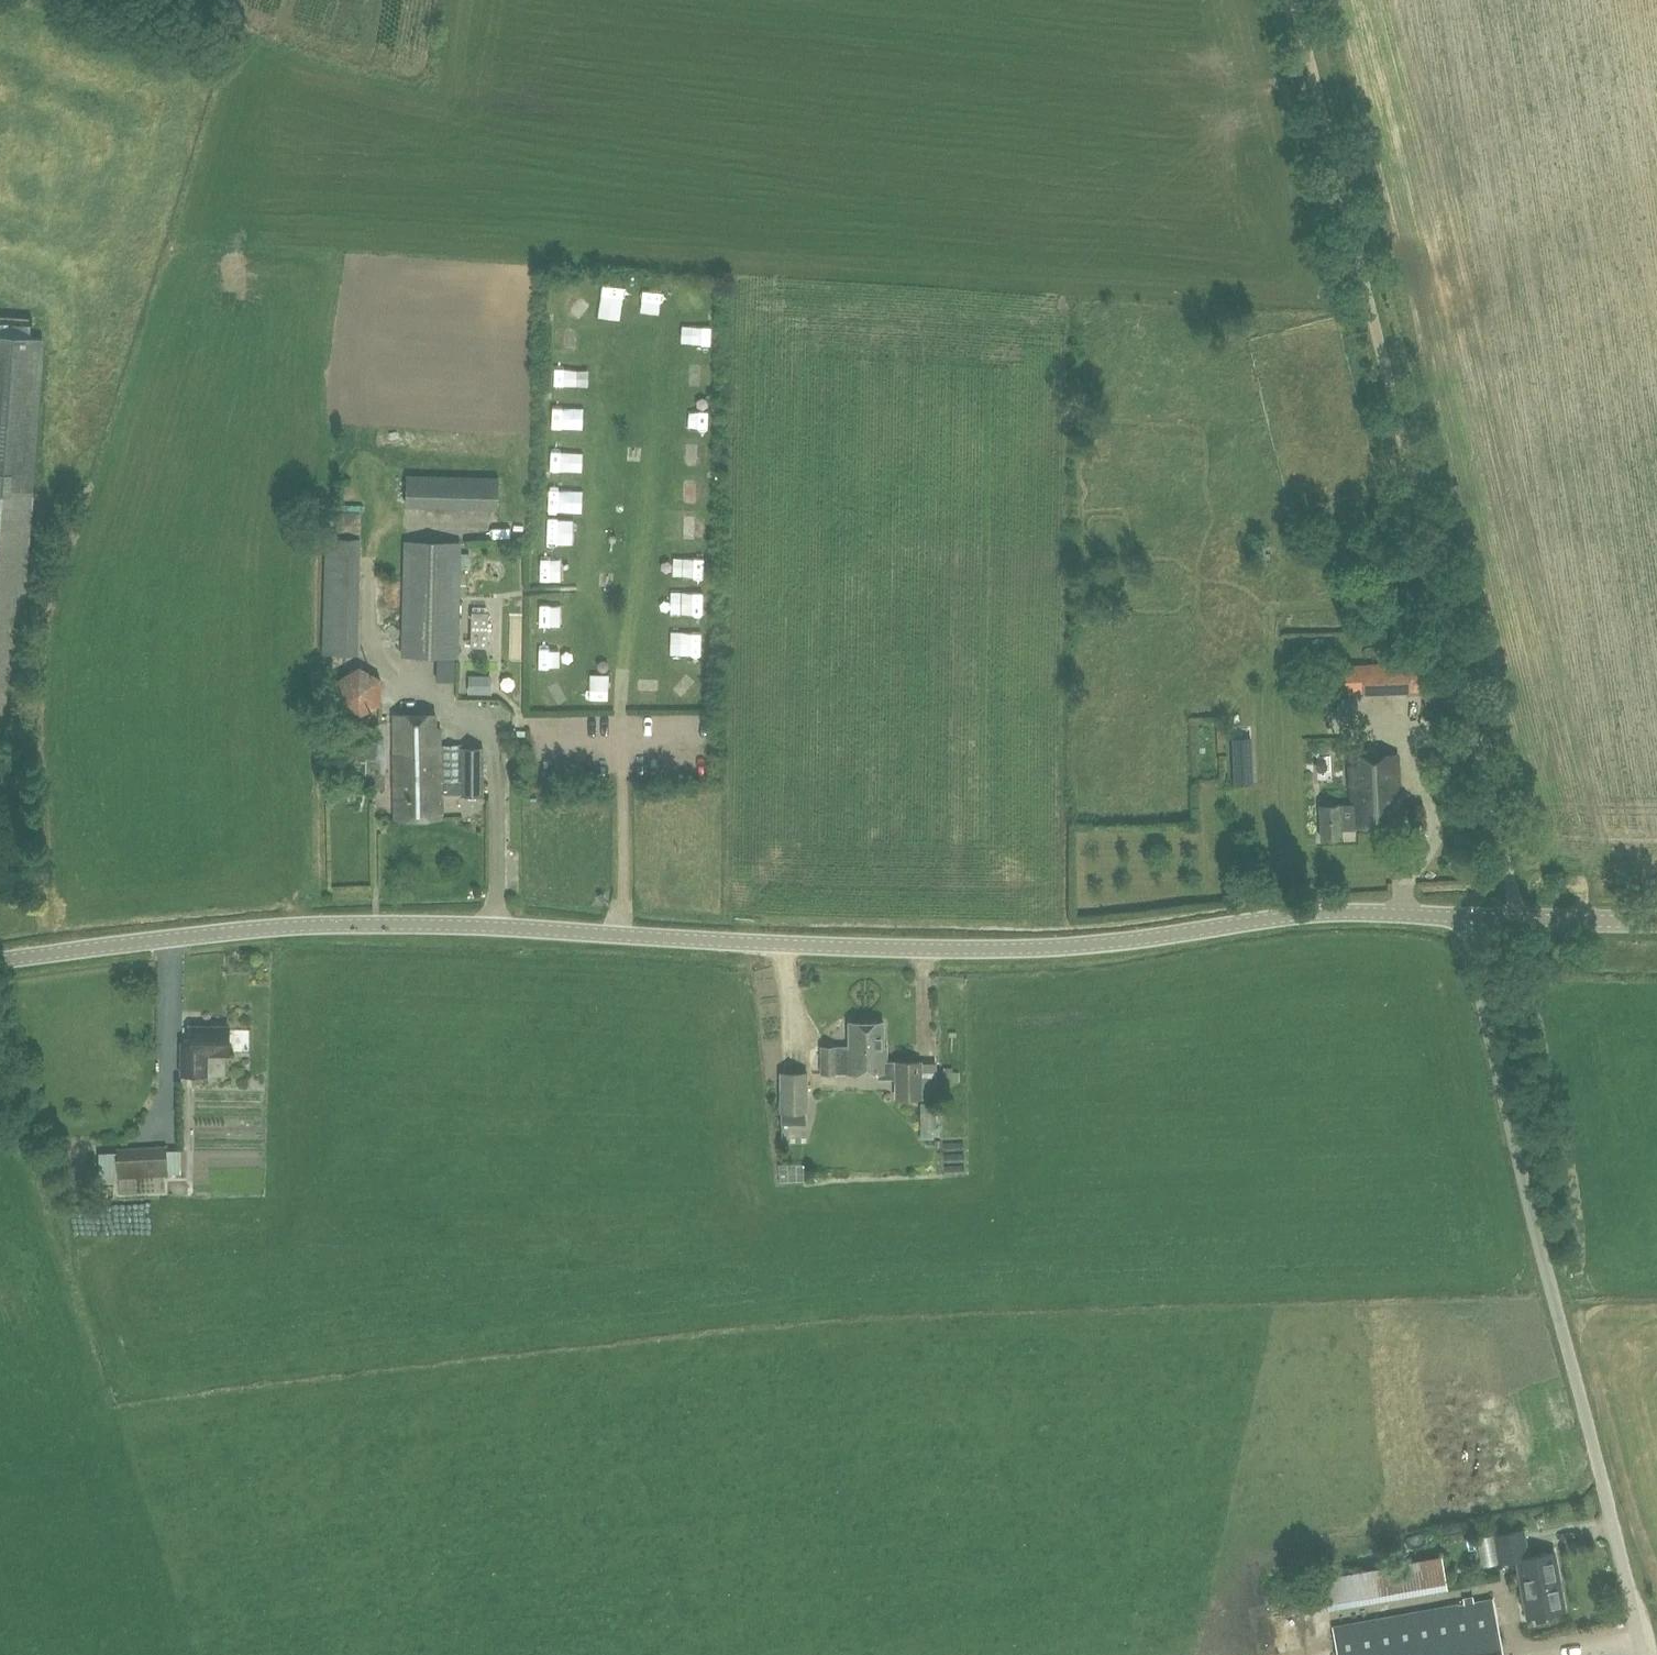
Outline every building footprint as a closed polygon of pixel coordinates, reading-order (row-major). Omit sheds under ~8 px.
[(14,743),(37,458),(46,338),(0,335),(0,742),(14,743)] [(692,421),(708,420),(707,396),(691,397),(692,421)] [(498,475),(406,473),(405,504),(497,506),(498,475)] [(711,473),(687,473),(687,494),(711,494),(711,473)] [(328,646),(363,647),(367,534),(333,533),(328,646)] [(461,541),(404,540),(400,655),(458,657),(461,541)] [(471,611),(471,646),(488,646),(489,611),(471,611)] [(1410,690),(1425,689),(1424,676),(1423,661),(1343,663),(1343,680),(1344,692),(1362,691),(1410,690)] [(381,670),(360,678),(369,703),(391,695),(381,670)] [(436,714),(394,715),(395,817),(442,817),(441,795),(462,794),(462,797),(484,796),(483,747),(472,747),(472,742),(461,742),(461,744),(441,744),(440,728),(436,728),(436,714)] [(1255,734),(1232,735),(1232,781),(1256,782),(1255,734)] [(351,756),(362,756),(363,743),(352,742),(351,756)] [(1320,840),(1343,839),(1342,830),(1356,829),(1356,826),(1400,823),(1396,754),(1349,757),(1351,802),(1319,804),(1320,840)] [(820,1044),(820,1071),(876,1072),(876,1078),(894,1078),(894,1096),(919,1097),(919,1061),(886,1061),(886,1045),(883,1045),(883,1021),(848,1020),(848,1044),(820,1044)] [(191,1041),(180,1041),(180,1074),(207,1074),(207,1055),(229,1055),(229,1025),(191,1025),(191,1041)] [(780,1071),(780,1112),(781,1112),(781,1123),(806,1123),(802,1105),(808,1112),(808,1071),(780,1071)] [(920,1101),(921,1128),(935,1127),(934,1101),(920,1101)] [(167,1145),(116,1147),(118,1178),(168,1175),(167,1145)] [(1523,1527),(1495,1532),(1499,1561),(1515,1558),(1526,1617),(1564,1610),(1554,1551),(1528,1555),(1523,1527)] [(1447,1588),(1442,1555),(1310,1579),(1316,1611),(1447,1588)] [(1494,1598),(1332,1627),(1337,1654),(1505,1654),(1494,1598)]
